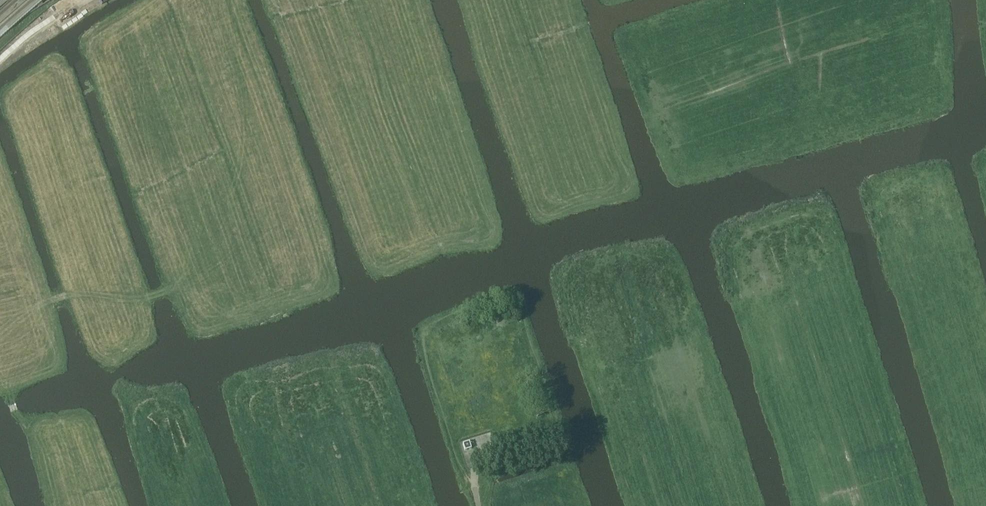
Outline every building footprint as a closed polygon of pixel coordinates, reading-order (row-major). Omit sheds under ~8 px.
[(15,27),(0,40),(0,41),(30,15),(54,0),(50,0),(41,5),(47,0),(45,0),(15,27)] [(465,451),(472,449),(469,442),(463,444),(465,451)]
